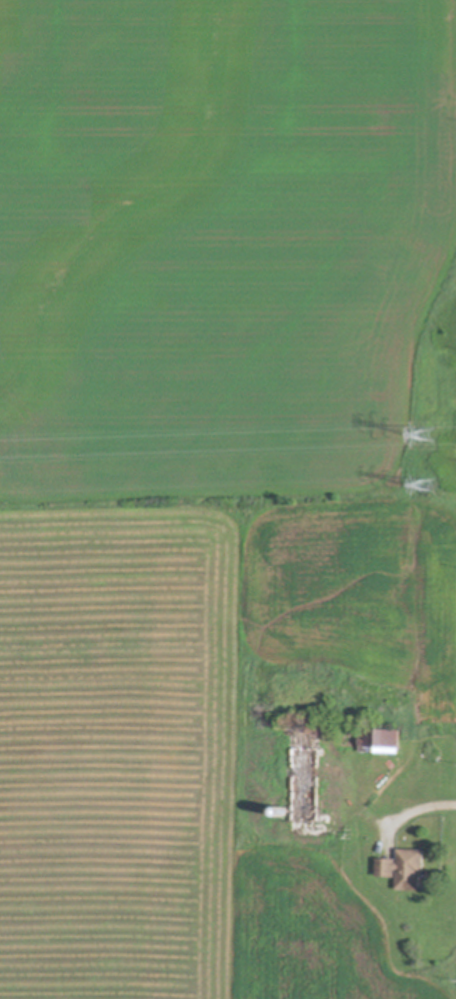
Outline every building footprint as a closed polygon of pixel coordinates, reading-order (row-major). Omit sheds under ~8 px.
[(294,823),(294,749),(296,749),(296,727),(301,727),(301,717),(312,717),(312,728),(342,728),(342,734),(363,734),(363,730),(401,730),(401,752),(362,752),(362,748),(342,748),(342,750),(322,750),(322,814),(333,814),(333,823),(294,823)] [(283,806),(284,806),(285,806),(286,807),(287,807),(288,808),(288,809),(289,810),(289,811),(289,812),(288,812),(288,813),(288,814),(287,814),(287,815),(286,815),(285,815),(284,816),(283,815),(282,815),(281,815),(281,814),(280,814),(280,813),(280,812),(279,812),(279,811),(279,810),(280,809),(280,808),(281,808),(281,807),(282,807),(282,806),(283,806)] [(401,850),(426,850),(426,874),(423,874),(422,890),(399,890),(400,871),(397,871),(397,877),(379,877),(379,859),(398,859),(398,863),(400,863),(401,850)]
